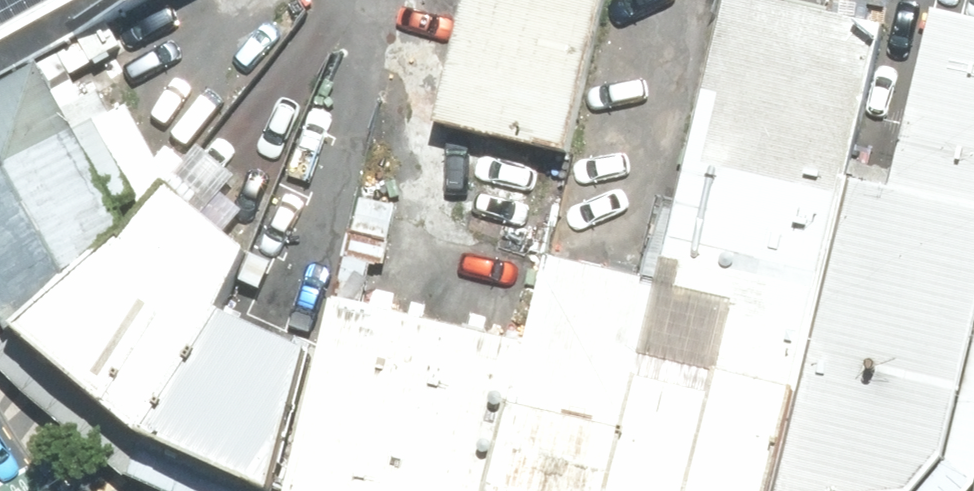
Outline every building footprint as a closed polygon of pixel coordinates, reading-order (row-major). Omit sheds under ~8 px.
[(168,0),(0,0),(0,90),(168,0)] [(611,0),(469,0),(439,119),(573,152),(611,0)] [(855,173),(887,25),(772,0),(730,0),(666,283),(621,490),(786,490),(855,173)] [(973,202),(973,21),(936,12),(892,182),(973,202)] [(19,335),(140,230),(52,71),(0,99),(0,299),(19,335)] [(786,490),(925,490),(951,466),(973,368),(973,202),(892,182),(855,173),(786,490)] [(19,335),(149,441),(227,313),(253,253),(182,193),(140,230),(19,335)] [(666,283),(549,258),(529,349),(499,490),(621,490),(666,283)] [(338,302),(325,354),(291,490),(499,490),(529,349),(338,302)] [(266,490),(291,490),(325,354),(227,313),(149,441),(266,490)]
